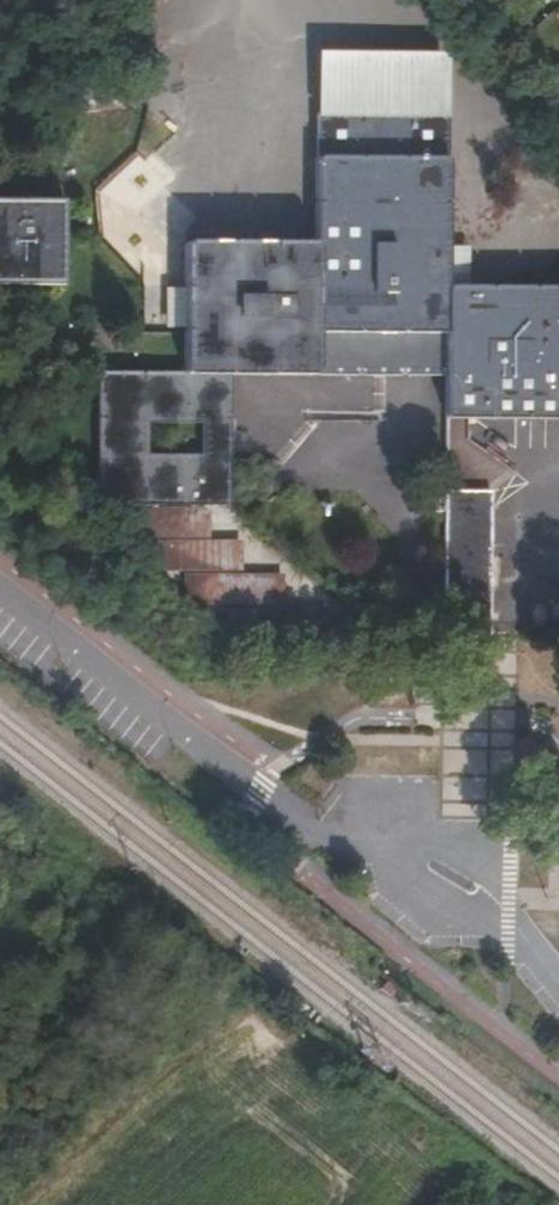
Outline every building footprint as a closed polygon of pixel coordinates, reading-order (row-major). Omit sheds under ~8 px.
[(318,113),(317,156),(447,156),(447,113),(318,113)] [(447,287),(447,156),(317,156),(316,242),(185,243),(184,373),(100,373),(98,503),(228,504),(229,373),(445,375),(445,416),(494,417),(558,417),(558,287),(447,287)] [(0,200),(0,284),(62,285),(62,200),(0,200)] [(491,635),(491,492),(446,492),(445,635),(491,635)]
